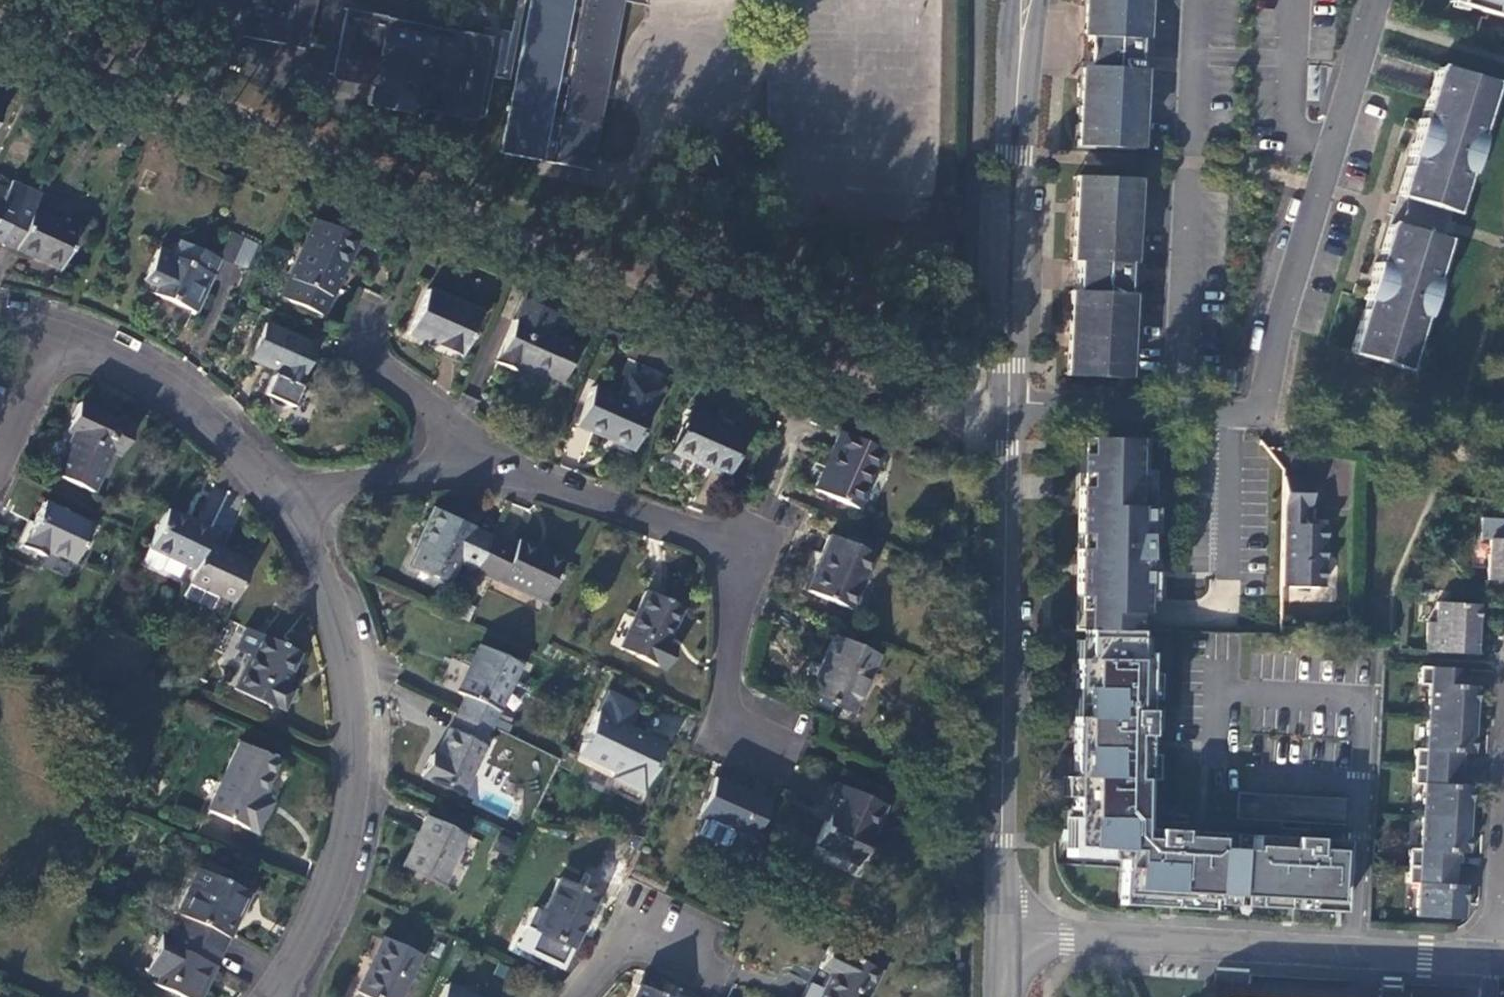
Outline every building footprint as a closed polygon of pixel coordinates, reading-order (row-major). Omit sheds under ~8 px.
[(270,3),(252,0),(249,0),(242,37),(305,49),(314,0),(270,0),(270,3)] [(500,154),(498,153),(497,156),(589,173),(589,171),(587,171),(620,0),(530,0),(500,154)] [(1081,7),(1086,7),(1082,87),(1078,87),(1075,147),(1134,149),(1138,64),(1135,64),(1136,45),(1139,45),(1141,0),(1082,0),(1081,7)] [(1457,4),(1503,19),(1503,0),(1459,0),(1457,4)] [(385,18),(343,10),(343,11),(345,11),(332,75),(328,74),(327,75),(371,84),(366,106),(408,115),(409,112),(419,114),(418,119),(419,120),(421,108),(475,119),(475,118),(471,117),(480,72),(487,40),(491,41),(491,40),(462,34),(462,35),(385,20),(385,18)] [(1437,69),(1436,72),(1429,96),(1421,121),(1418,120),(1418,123),(1407,157),(1410,157),(1398,196),(1453,213),(1464,174),(1467,175),(1471,160),(1469,159),(1471,152),(1473,153),(1478,138),(1475,137),(1491,85),(1437,69)] [(1073,177),(1069,261),(1074,262),(1074,267),(1073,286),(1072,291),(1067,291),(1063,376),(1123,379),(1127,294),(1124,294),(1125,264),(1129,264),(1133,180),(1078,177),(1073,177)] [(0,203),(0,240),(24,189),(10,182),(0,203)] [(24,189),(0,240),(0,243),(58,270),(76,232),(31,210),(38,195),(24,189)] [(322,316),(355,239),(313,221),(280,298),(322,316)] [(1432,281),(1443,242),(1389,226),(1378,265),(1375,264),(1364,298),(1364,299),(1364,300),(1367,301),(1351,354),(1352,354),(1379,362),(1405,370),(1421,317),(1424,318),(1428,303),(1425,303),(1427,296),(1430,297),(1435,282),(1432,281)] [(222,260),(250,268),(258,240),(230,232),(222,260)] [(195,313),(218,259),(180,242),(173,257),(156,250),(143,281),(157,287),(154,295),(195,313)] [(1074,267),(1065,266),(1064,286),(1073,286),(1074,267)] [(478,314),(426,290),(406,334),(433,346),(434,343),(460,355),(478,314)] [(551,312),(522,299),(513,319),(494,363),(512,371),(515,364),(543,376),(543,375),(560,383),(576,347),(542,332),(551,312)] [(314,346),(265,324),(249,359),(273,370),(272,374),(296,385),(314,346)] [(655,388),(631,378),(625,380),(616,398),(592,388),(575,425),(606,438),(607,436),(634,447),(657,394),(655,388)] [(132,429),(77,403),(64,431),(70,434),(51,474),(92,493),(111,452),(119,456),(132,429)] [(668,452),(726,478),(744,437),(687,411),(668,452)] [(856,510),(882,451),(840,432),(813,490),(856,510)] [(1086,454),(1077,454),(1074,596),(1083,597),(1082,631),(1133,632),(1141,632),(1141,601),(1152,601),(1155,471),(1146,471),(1147,439),(1086,438),(1086,454)] [(1310,478),(1283,478),(1281,587),(1323,588),(1324,525),(1307,525),(1307,510),(1310,510),(1310,478)] [(91,525),(42,502),(18,552),(39,562),(45,549),(73,562),(91,525)] [(165,510),(148,548),(192,569),(204,544),(210,531),(165,510)] [(459,562),(476,570),(491,538),(431,510),(416,543),(420,545),(411,564),(450,582),(459,562)] [(1480,519),(1478,540),(1488,540),(1486,580),(1503,581),(1503,520),(1480,519)] [(828,535),(803,590),(849,610),(874,555),(828,535)] [(514,549),(491,538),(476,570),(545,602),(564,561),(518,540),(514,549)] [(250,565),(204,544),(192,569),(186,581),(217,596),(233,603),(250,565)] [(49,551),(42,561),(65,576),(72,565),(49,551)] [(180,596),(210,610),(217,596),(186,581),(180,596)] [(644,591),(618,649),(665,670),(675,647),(665,643),(681,607),(644,591)] [(1083,597),(1074,596),(1073,631),(1082,631),(1083,597)] [(1427,622),(1426,653),(1475,655),(1477,605),(1436,602),(1435,623),(1427,622)] [(1133,654),(1133,632),(1082,631),(1082,660),(1073,660),(1073,689),(1082,689),(1081,718),(1072,718),(1071,778),(1070,798),(1070,818),(1070,847),(1122,850),(1121,861),(1118,899),(1209,905),(1209,895),(1252,897),(1251,907),(1340,913),(1344,842),(1140,830),(1141,781),(1142,755),(1143,700),(1143,674),(1144,654),(1133,654)] [(259,635),(233,690),(273,708),(273,707),(282,711),(292,690),(283,686),(298,653),(259,635)] [(851,714),(877,656),(833,636),(823,659),(825,660),(809,695),(851,714)] [(479,646),(457,693),(465,697),(458,711),(490,726),(519,665),(479,646)] [(1465,686),(1466,670),(1419,667),(1418,683),(1429,683),(1427,717),(1472,720),(1474,687),(1465,686)] [(1143,674),(1143,700),(1153,700),(1154,675),(1143,674)] [(1082,689),(1073,689),(1072,718),(1081,718),(1082,689)] [(605,693),(576,754),(618,774),(615,780),(641,793),(664,746),(624,727),(634,706),(605,693)] [(431,753),(419,776),(460,796),(484,745),(481,744),(490,726),(458,711),(450,729),(448,728),(435,755),(431,753)] [(1470,753),(1472,720),(1427,717),(1426,749),(1414,749),(1413,767),(1460,769),(1461,753),(1470,753)] [(541,783),(553,757),(497,731),(485,757),(541,783)] [(238,743),(207,812),(257,834),(270,804),(260,800),(278,760),(238,743)] [(1142,755),(1141,781),(1151,781),(1152,755),(1142,755)] [(1423,782),(1422,811),(1421,817),(1466,820),(1468,786),(1459,785),(1460,769),(1413,767),(1412,782),(1423,782)] [(767,802),(713,778),(696,815),(751,839),(767,802)] [(1070,798),(1071,778),(1062,778),(1061,797),(1070,798)] [(883,805),(838,784),(825,811),(828,813),(814,844),(856,864),(883,805)] [(425,817),(402,867),(441,885),(464,835),(425,817)] [(1464,853),(1466,820),(1421,817),(1419,851),(1408,850),(1407,867),(1455,869),(1455,853),(1464,853)] [(1070,847),(1070,818),(1066,818),(1065,857),(1121,861),(1122,850),(1070,847)] [(511,855),(517,840),(500,834),(494,848),(511,855)] [(1455,869),(1407,867),(1406,883),(1417,883),(1415,917),(1461,919),(1463,886),(1454,885),(1455,869)] [(220,952),(248,893),(197,869),(189,888),(194,891),(175,931),(220,952)] [(558,879),(533,931),(572,949),(596,898),(558,879)] [(1209,895),(1209,905),(1251,907),(1252,897),(1209,895)] [(1209,905),(1118,899),(1118,905),(1209,910),(1209,905)] [(220,952),(175,931),(170,942),(161,938),(145,973),(153,977),(150,984),(179,996),(200,996),(220,952)] [(356,992),(366,996),(400,996),(419,955),(381,938),(356,992)] [(827,947),(816,969),(827,974),(816,996),(867,996),(879,972),(827,947)] [(445,984),(438,996),(473,996),(445,984)] [(633,996),(664,996),(638,985),(633,996)]
